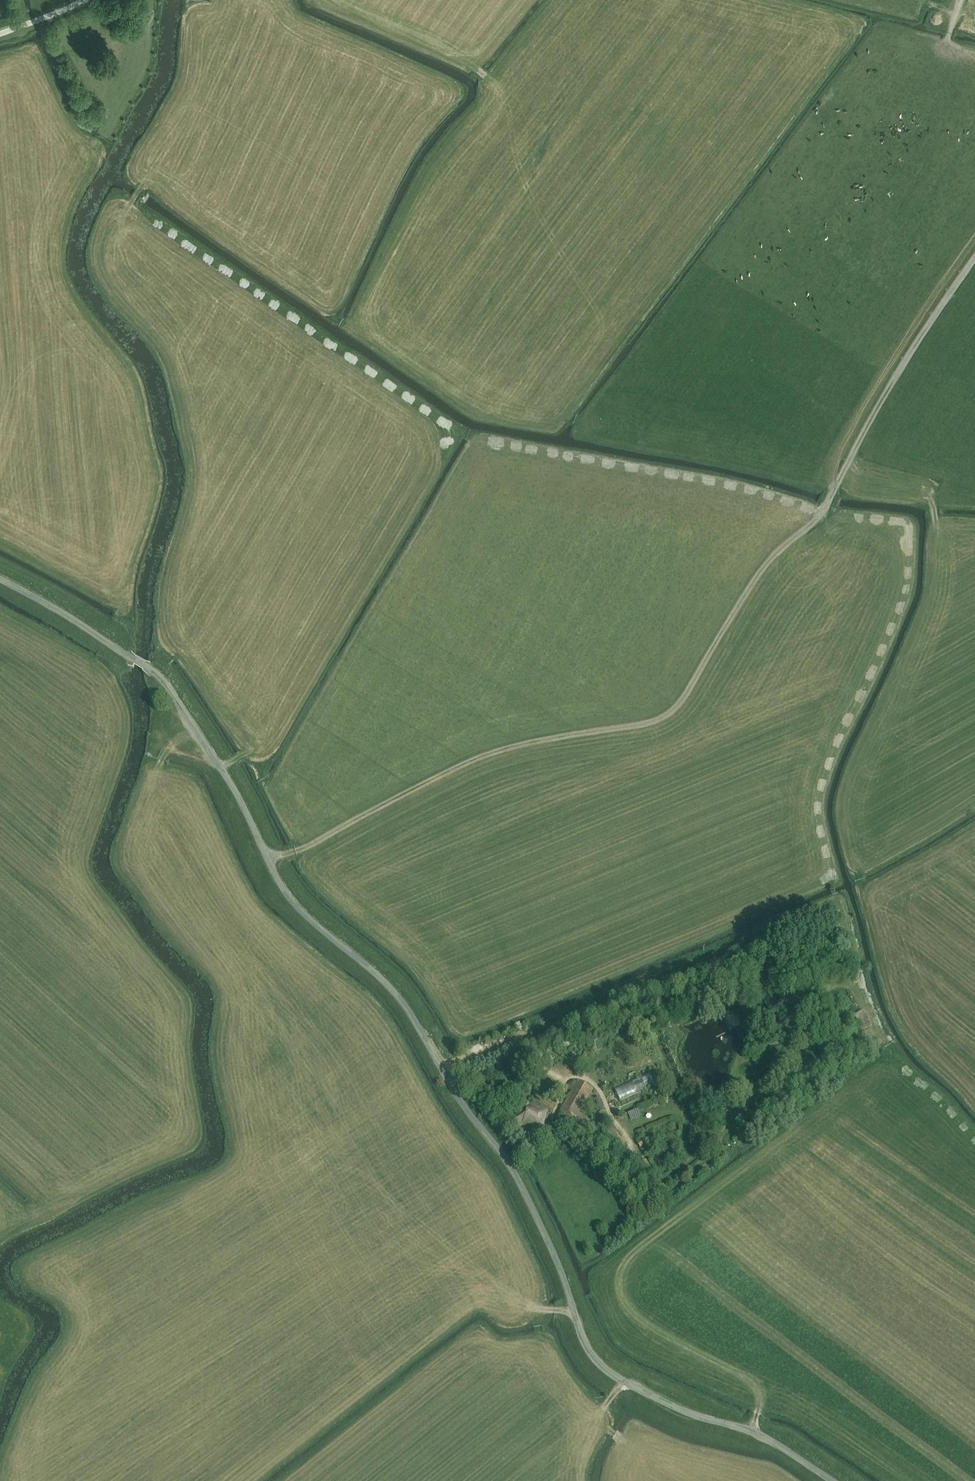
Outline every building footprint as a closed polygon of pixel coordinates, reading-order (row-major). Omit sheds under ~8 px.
[(777,1006),(771,996),(763,1000),(769,1011),(777,1006)] [(854,1014),(863,1031),(874,1025),(865,1008),(854,1014)] [(618,1087),(623,1099),(657,1085),(652,1072),(618,1087)] [(592,1088),(577,1080),(560,1112),(575,1120),(577,1115),(581,1117),(584,1112),(580,1110),(592,1088)] [(540,1134),(547,1118),(545,1117),(548,1110),(522,1100),(513,1122),(512,1126),(519,1129),(521,1126),(540,1134)] [(640,1108),(630,1112),(633,1118),(643,1114),(640,1108)] [(647,1135),(636,1142),(640,1148),(651,1141),(647,1135)] [(654,1172),(646,1159),(639,1164),(646,1176),(654,1172)]
